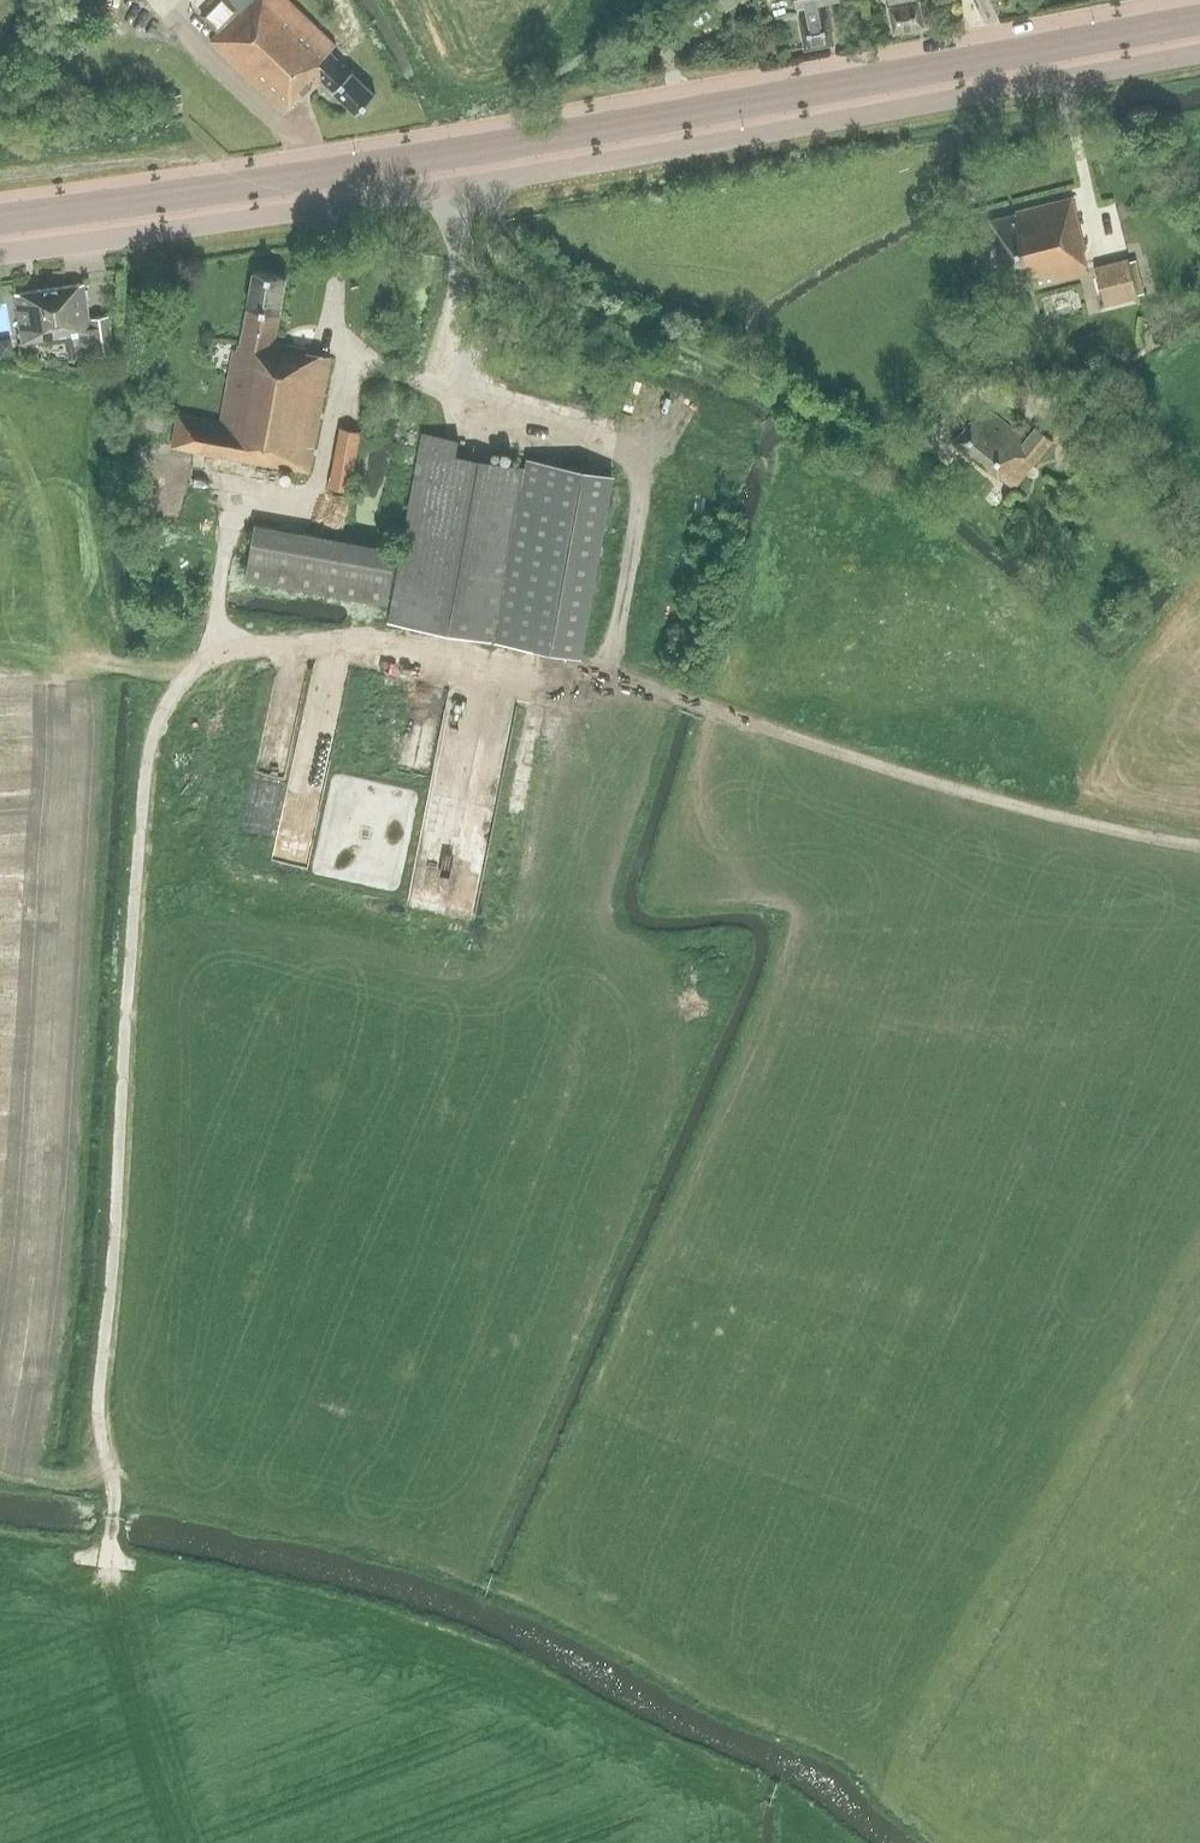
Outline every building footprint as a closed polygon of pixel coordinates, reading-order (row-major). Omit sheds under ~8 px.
[(200,15),(218,33),(242,9),(233,0),(214,0),(200,15)] [(242,9),(218,33),(211,41),(286,112),(300,97),(303,100),(322,79),(358,113),(376,94),(331,50),(336,45),(290,0),(250,0),(242,9)] [(835,43),(827,3),(840,0),(797,0),(806,48),(835,43)] [(920,0),(889,0),(895,33),(925,27),(920,0)] [(1035,285),(1090,272),(1084,248),(1086,248),(1073,196),(1016,210),(1017,213),(991,219),(1007,285),(1033,278),(1035,285)] [(1106,307),(1140,299),(1129,258),(1095,266),(1106,307)] [(310,348),(275,342),(287,276),(255,270),(242,344),(236,343),(222,420),(179,412),(173,445),(310,472),(331,356),(309,352),(310,348)] [(89,319),(83,283),(15,293),(22,342),(73,335),(76,358),(113,353),(108,316),(89,319)] [(10,341),(0,342),(0,350),(1,353),(12,352),(10,341)] [(1026,441),(985,406),(955,440),(998,476),(999,476),(1014,488),(1053,441),(1037,428),(1026,441)] [(352,491),(363,432),(340,428),(329,486),(352,491)] [(526,468),(457,456),(460,440),(424,434),(389,624),(508,643),(582,657),(615,474),(528,458),(526,468)] [(388,603),(398,550),(256,523),(246,576),(388,603)] [(1161,557),(1170,566),(1182,553),(1174,545),(1161,557)]
